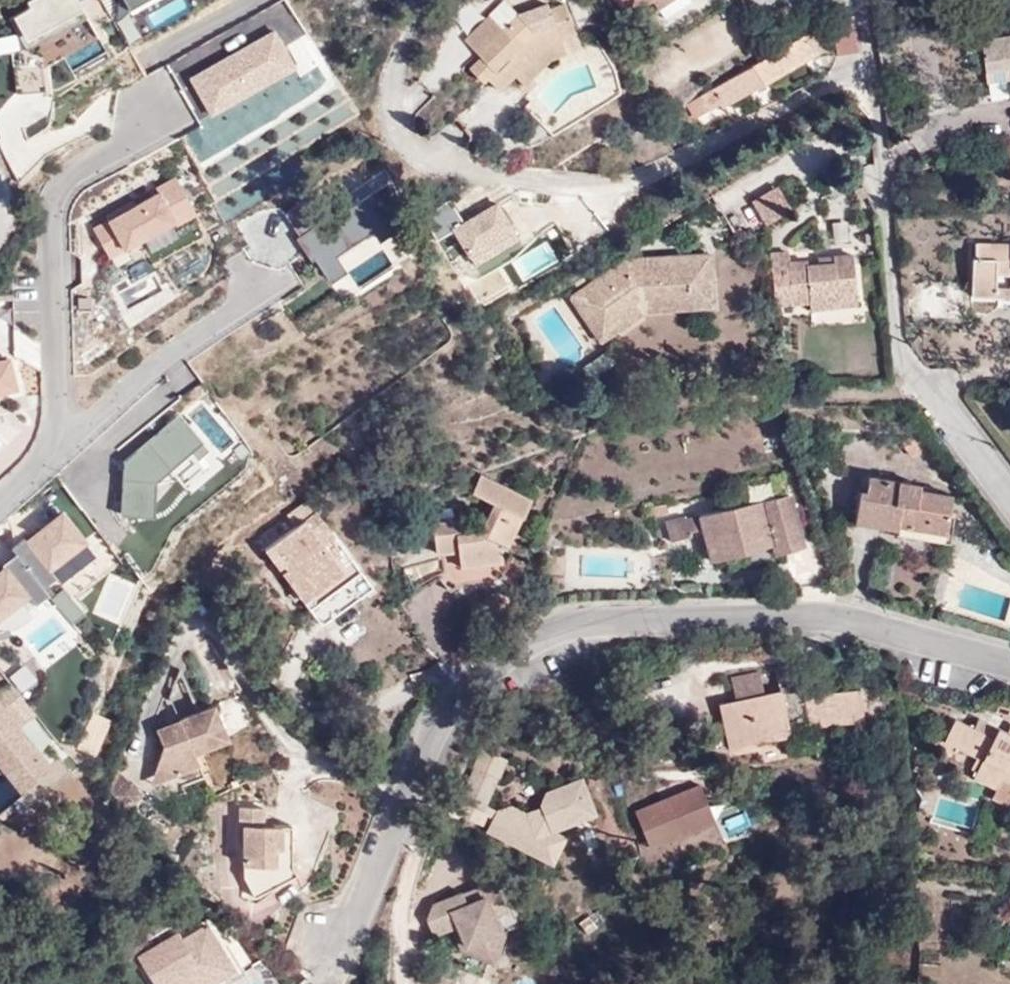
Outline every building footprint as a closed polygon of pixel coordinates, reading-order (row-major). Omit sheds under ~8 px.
[(26,49),(89,16),(80,0),(28,0),(31,7),(9,19),(26,49)] [(130,10),(147,0),(124,0),(130,10)] [(689,0),(612,0),(625,18),(651,1),(663,20),(690,2),(689,0)] [(542,51),(561,44),(559,39),(572,34),(562,6),(521,21),(514,13),(498,29),(487,16),(463,41),(479,58),(468,70),(480,81),(485,77),(498,89),(514,74),(516,77),(542,51)] [(851,17),(831,20),(838,55),(856,52),(851,17)] [(271,31),(190,77),(209,110),(295,63),(271,31)] [(700,95),(708,109),(718,103),(721,108),(811,51),(801,35),(700,95)] [(979,42),(985,84),(1009,81),(1009,78),(1009,76),(1008,67),(1009,66),(1009,37),(979,42)] [(565,53),(561,44),(542,51),(516,77),(523,85),(549,59),(565,53)] [(696,116),(708,109),(700,95),(687,102),(696,116)] [(178,181),(93,227),(111,256),(196,214),(178,181)] [(316,258),(329,278),(347,268),(336,255),(370,230),(377,239),(416,217),(391,182),(330,219),(317,198),(287,216),(300,234),(296,237),(313,260),(316,258)] [(766,223),(791,209),(777,186),(751,202),(765,225),(766,223)] [(454,229),(475,262),(521,237),(494,201),(465,219),(451,200),(423,216),(436,238),(454,229)] [(999,251),(1000,244),(973,244),(973,259),(970,259),(969,296),(995,296),(995,273),(1009,273),(1009,251),(999,251)] [(769,253),(773,303),(793,302),(793,309),(836,305),(835,294),(854,292),(852,255),(833,256),(831,256),(831,264),(817,265),(806,265),(806,261),(788,262),(787,253),(769,253)] [(816,257),(817,265),(831,264),(831,256),(816,257)] [(707,257),(657,259),(658,268),(642,269),(641,260),(625,261),(572,298),(600,340),(644,310),(644,304),(688,301),(687,286),(708,285),(707,257)] [(658,268),(657,259),(641,260),(642,269),(658,268)] [(709,305),(708,285),(687,286),(688,301),(644,304),(644,310),(709,305)] [(835,294),(836,305),(855,304),(854,292),(835,294)] [(18,388),(10,358),(0,361),(0,393),(18,388)] [(124,461),(121,511),(154,514),(157,478),(202,438),(179,412),(124,461)] [(911,436),(901,444),(912,459),(922,451),(911,436)] [(746,505),(788,493),(783,474),(741,485),(746,505)] [(478,475),(476,475),(469,492),(492,503),(478,529),(463,531),(461,519),(431,523),(436,560),(440,559),(442,572),(437,575),(449,590),(461,583),(502,578),(499,549),(512,513),(521,517),(529,499),(478,475)] [(919,486),(867,476),(863,493),(858,491),(853,520),(871,524),(896,529),(896,526),(943,535),(950,497),(918,491),(919,486)] [(793,511),(788,493),(746,505),(695,518),(695,515),(685,518),(684,516),(664,520),(670,542),(690,537),(689,532),(695,531),(702,559),(708,557),(709,560),(768,545),(771,553),(801,545),(795,520),(793,511)] [(694,500),(649,508),(650,519),(675,516),(674,514),(695,510),(694,500)] [(64,508),(26,539),(51,569),(88,540),(64,508)] [(802,508),(793,511),(795,520),(805,518),(802,508)] [(314,511),(263,548),(323,624),(373,585),(314,511)] [(522,517),(521,517),(512,513),(499,549),(506,549),(522,517)] [(550,584),(564,584),(565,556),(551,556),(550,584)] [(0,569),(0,618),(30,593),(6,564),(0,569)] [(727,744),(728,751),(788,736),(785,718),(804,715),(806,730),(863,722),(858,690),(803,695),(801,682),(794,663),(773,671),(778,691),(762,694),(735,700),(717,703),(727,744)] [(735,700),(762,694),(758,671),(729,678),(735,700)] [(36,713),(10,684),(0,691),(0,758),(8,768),(24,788),(62,757),(49,743),(38,753),(18,727),(36,713)] [(196,764),(191,753),(225,737),(210,705),(153,730),(160,745),(154,767),(173,773),(196,764)] [(1004,731),(1003,733),(976,720),(971,730),(951,721),(940,744),(973,759),(968,770),(974,773),(971,779),(994,789),(998,781),(1009,787),(1009,734),(1004,731)] [(149,784),(173,773),(154,767),(149,784)] [(107,792),(125,810),(139,797),(114,771),(107,792)] [(994,789),(991,797),(1009,806),(1009,787),(998,781),(994,789)] [(289,864),(289,825),(260,822),(260,807),(237,806),(238,833),(241,832),(242,867),(241,875),(252,896),(293,872),(289,864)] [(488,878),(458,892),(462,902),(493,889),(488,878)] [(429,902),(422,917),(438,924),(450,919),(462,945),(485,955),(495,931),(489,915),(492,914),(502,910),(493,889),(462,902),(458,892),(457,890),(429,902)] [(438,924),(422,917),(429,933),(446,927),(456,948),(460,949),(484,958),(489,960),(499,932),(492,914),(489,915),(495,931),(485,955),(462,945),(450,919),(438,924)] [(225,957),(204,925),(180,939),(176,932),(136,957),(153,983),(170,983),(173,982),(175,983),(197,983),(193,978),(225,957)] [(484,958),(460,949),(453,966),(477,975),(484,958)] [(231,967),(225,957),(193,978),(197,983),(205,983),(231,967)]
